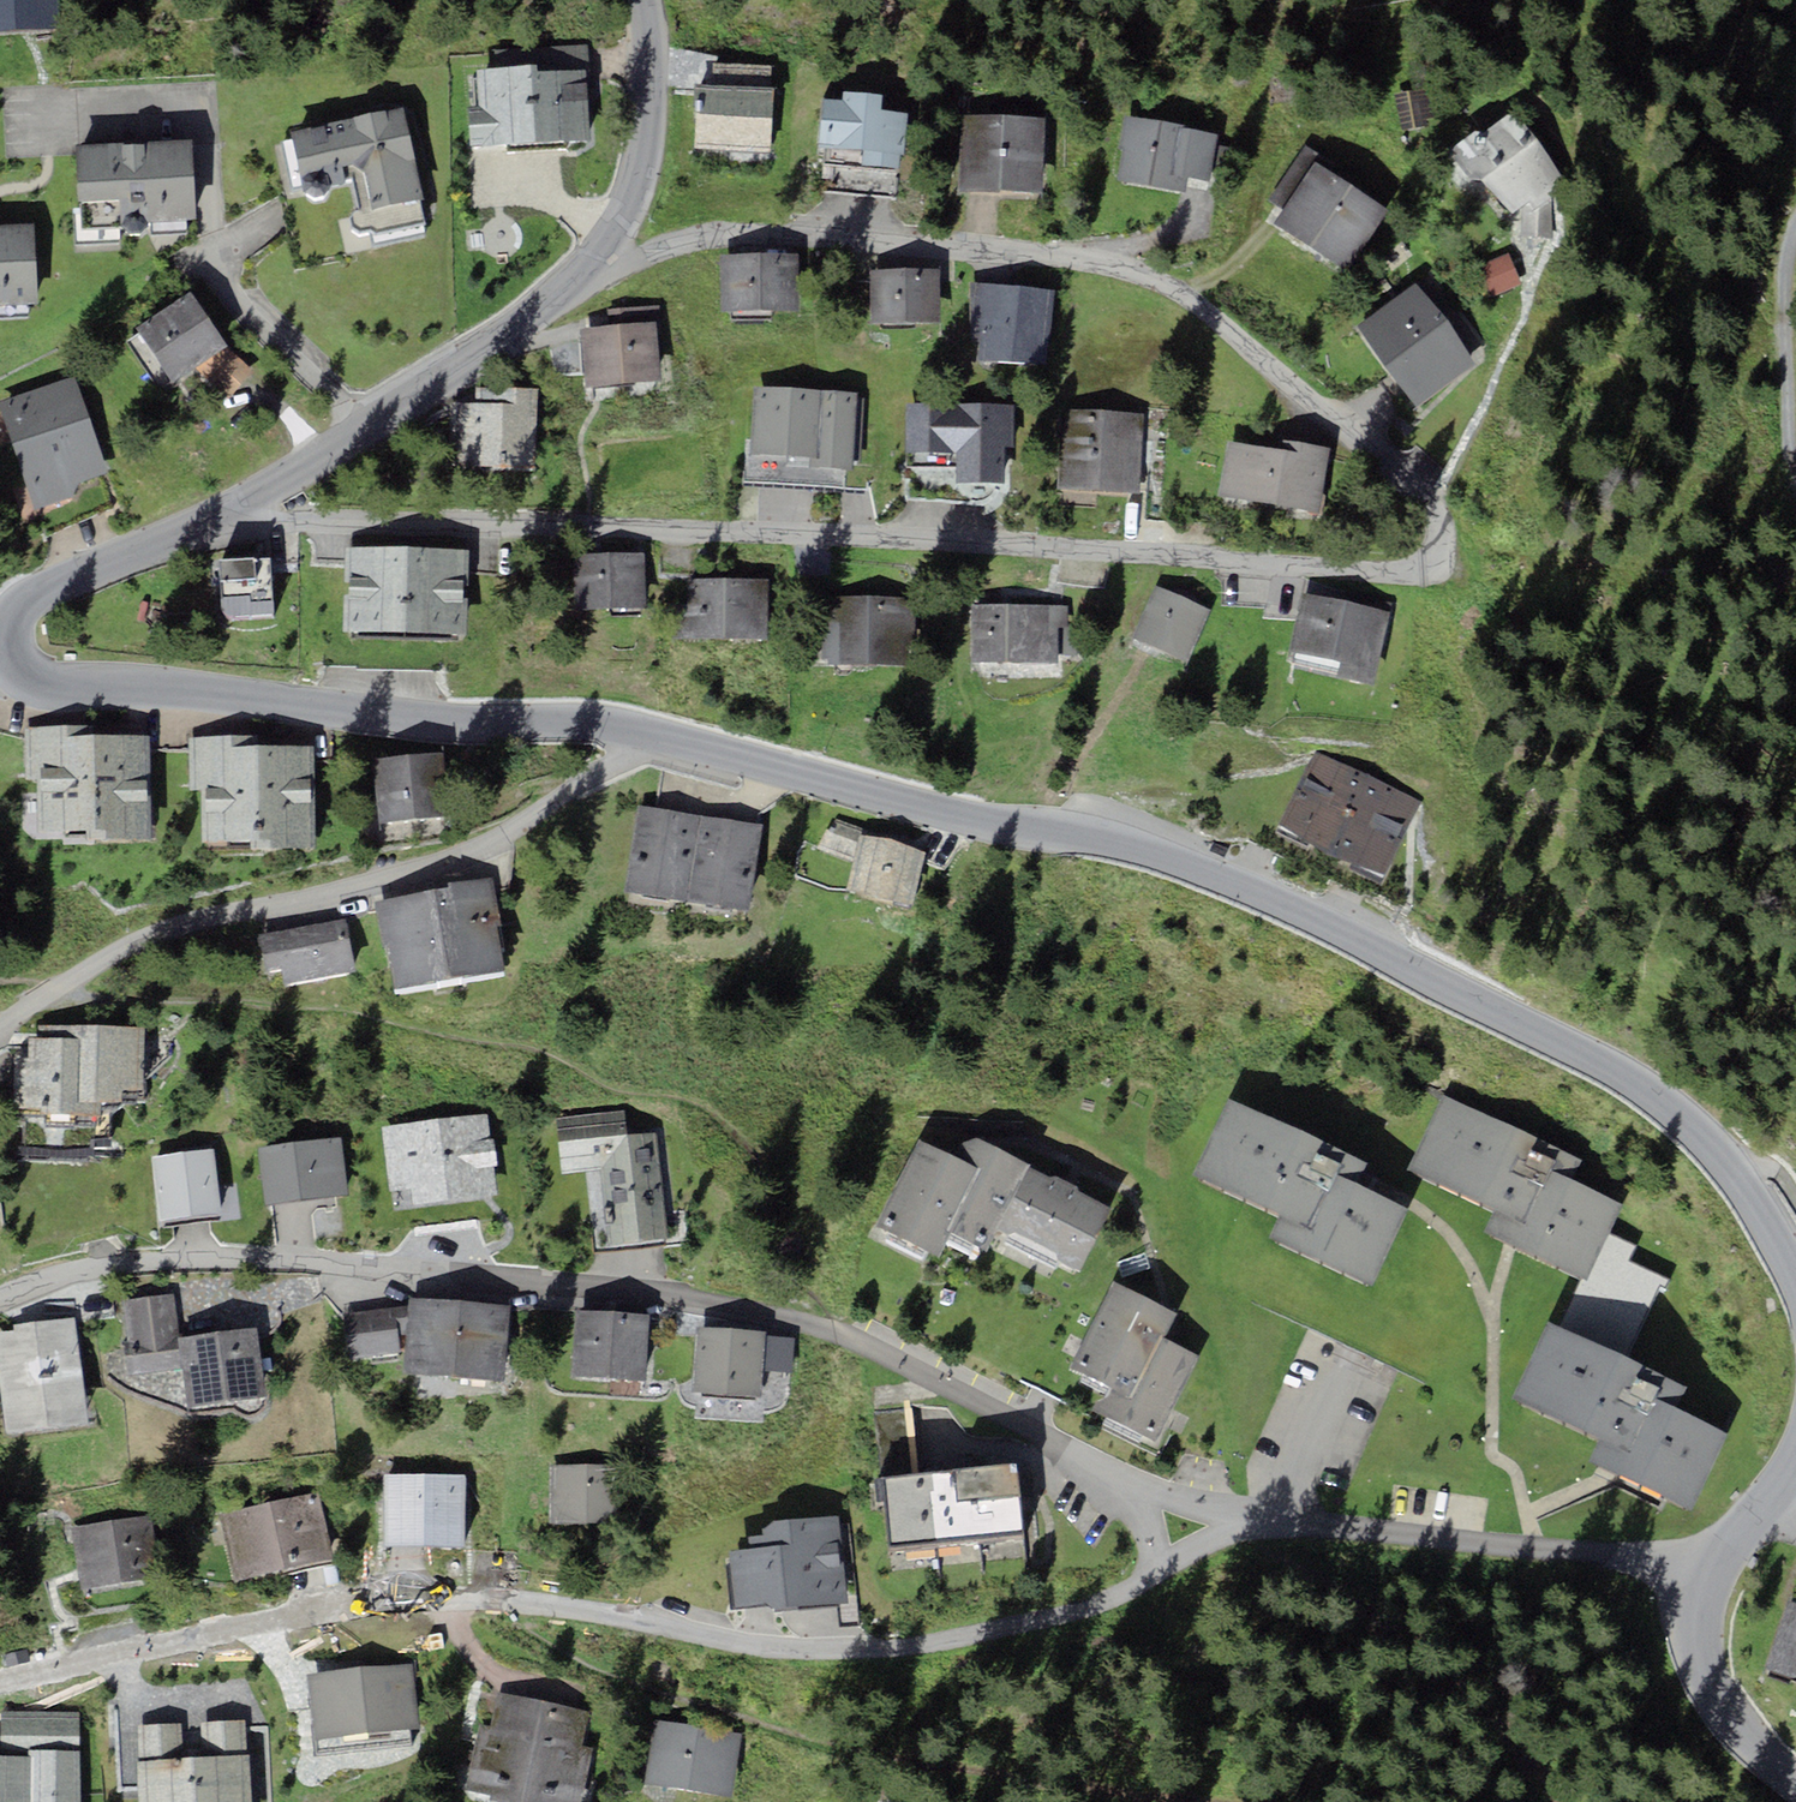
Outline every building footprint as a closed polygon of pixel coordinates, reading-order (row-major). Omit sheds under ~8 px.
[(60,43),(58,0),(0,0),(0,46),(60,43)] [(585,46),(493,53),(497,80),(537,79),(538,86),(587,80),(585,46)] [(497,80),(475,80),(478,118),(467,118),(470,156),(482,156),(482,160),(590,153),(587,80),(538,86),(537,79),(497,80)] [(1423,90),(1393,96),(1402,136),(1432,129),(1423,90)] [(774,99),(693,95),(692,130),(695,130),(694,157),(771,161),(772,134),(774,99)] [(1574,180),(1518,102),(1451,150),(1476,184),(1485,177),(1512,215),(1532,201),(1536,206),(1574,180)] [(842,113),(822,111),(816,161),(863,166),(862,177),(898,181),(900,166),(905,167),(910,125),(882,122),(883,110),(843,105),(842,113)] [(403,120),(290,144),(302,198),(307,208),(315,211),(325,208),(330,199),(345,194),(344,189),(351,187),(359,220),(354,220),(349,230),(352,240),(360,243),(369,241),(374,245),(424,233),(420,213),(424,212),(403,120)] [(958,202),(1042,207),(1046,128),(962,123),(958,202)] [(1187,135),(1124,124),(1118,158),(1123,158),(1117,192),(1185,204),(1188,189),(1173,186),(1181,138),(1187,139),(1187,135)] [(1187,139),(1181,138),(1173,186),(1188,189),(1210,192),(1218,145),(1187,139)] [(1315,174),(1325,181),(1333,169),(1305,150),(1267,207),(1285,219),(1315,174)] [(192,152),(75,158),(79,239),(124,237),(125,240),(131,244),(143,244),(147,239),(147,235),(196,233),(192,152)] [(1325,181),(1315,174),(1285,219),(1274,237),(1347,284),(1388,221),(1325,181)] [(0,236),(0,318),(38,316),(34,235),(0,236)] [(799,252),(720,253),(721,310),(799,310),(799,252)] [(931,271),(871,271),(871,322),(931,321),(931,271)] [(1419,281),(1357,325),(1416,407),(1478,363),(1419,281)] [(1048,363),(1055,289),(985,283),(979,283),(977,307),(983,307),(979,357),(1048,363)] [(224,345),(228,343),(195,290),(138,325),(171,378),(194,364),(224,345)] [(607,309),(608,324),(658,320),(658,327),(662,327),(661,305),(607,309)] [(581,326),(586,385),(662,379),(658,327),(658,320),(608,324),(581,326)] [(255,371),(224,345),(194,364),(227,399),(255,371)] [(74,375),(0,400),(0,408),(36,510),(73,497),(79,483),(112,470),(74,375)] [(820,456),(823,388),(755,385),(752,452),(811,455),(820,456)] [(536,387),(477,386),(476,403),(450,402),(448,465),(535,467),(536,387)] [(819,467),(853,468),(857,390),(823,388),(820,456),(811,455),(810,466),(819,467)] [(906,452),(958,454),(957,481),(1004,482),(1005,437),(1014,437),(1014,402),(959,400),(959,405),(907,403),(906,452)] [(1145,413),(1062,408),(1057,487),(1139,493),(1145,413)] [(1277,502),(1284,447),(1227,439),(1219,494),(1277,502)] [(1335,454),(1284,447),(1277,502),(1327,509),(1335,454)] [(345,545),(343,630),(466,633),(468,548),(345,545)] [(574,552),(576,608),(646,606),(644,550),(574,552)] [(256,555),(218,558),(221,605),(223,608),(226,612),(229,614),(272,610),(270,557),(256,558),(256,555)] [(764,578),(688,578),(688,602),(687,637),(764,637),(764,578)] [(1188,661),(1210,609),(1155,585),(1133,637),(1188,661)] [(1289,649),(1332,658),(1344,602),(1301,593),(1289,649)] [(869,662),(869,595),(823,595),(822,661),(869,662)] [(869,595),(869,662),(919,662),(920,596),(869,595)] [(667,637),(687,637),(688,602),(667,602),(667,637)] [(1344,602),(1332,658),(1340,660),(1337,674),(1375,682),(1390,612),(1344,602)] [(1068,604),(972,603),(971,661),(1058,662),(1059,639),(1068,639),(1068,604)] [(96,828),(94,735),(94,724),(25,725),(25,764),(37,764),(38,828),(90,828),(96,828)] [(149,734),(94,735),(96,828),(90,828),(90,842),(151,841),(149,734)] [(256,735),(190,736),(190,786),(202,786),(202,839),(252,838),(252,848),(318,847),(317,745),(256,746),(256,735)] [(445,751),(371,757),(376,818),(450,812),(445,751)] [(1425,802),(1316,751),(1280,829),(1389,879),(1425,802)] [(764,826),(639,805),(625,888),(751,909),(764,826)] [(858,836),(846,888),(913,903),(924,851),(858,836)] [(395,988),(505,969),(497,925),(502,924),(493,873),(449,881),(450,887),(375,900),(383,945),(388,944),(395,988)] [(345,917),(258,933),(265,969),(280,966),(283,982),(355,969),(345,917)] [(143,1026),(39,1025),(39,1037),(29,1037),(29,1056),(13,1056),(12,1106),(40,1106),(40,1115),(102,1116),(103,1099),(123,1099),(123,1087),(142,1087),(143,1026)] [(1583,1156),(1444,1089),(1408,1165),(1495,1207),(1485,1228),(1582,1275),(1586,1277),(1608,1233),(1624,1200),(1573,1176),(1583,1156)] [(1367,1160),(1228,1096),(1193,1171),(1281,1212),(1270,1235),(1373,1283),(1408,1207),(1356,1183),(1367,1160)] [(560,1173),(603,1169),(610,1243),(668,1238),(658,1131),(626,1135),(623,1109),(555,1115),(560,1173)] [(488,1113),(381,1126),(388,1190),(412,1188),(414,1203),(497,1194),(494,1165),(498,1165),(495,1138),(491,1138),(488,1113)] [(342,1136),(258,1146),(265,1205),(348,1195),(342,1136)] [(877,1223),(934,1253),(940,1256),(953,1231),(987,1248),(997,1229),(1030,1164),(1031,1162),(997,1145),(991,1142),(984,1137),(978,1136),(969,1139),(960,1145),(955,1153),(922,1136),(877,1223)] [(222,1211),(214,1148),(151,1156),(159,1219),(222,1211)] [(1030,1164),(997,1229),(1079,1270),(1112,1206),(1030,1164)] [(1636,1245),(1608,1233),(1586,1277),(1582,1275),(1558,1323),(1627,1356),(1660,1286),(1666,1289),(1671,1281),(1631,1259),(1636,1245)] [(1199,1354),(1160,1335),(1173,1309),(1114,1280),(1070,1367),(1106,1385),(1094,1409),(1157,1440),(1199,1354)] [(180,1336),(174,1293),(124,1299),(131,1354),(127,1354),(129,1375),(184,1368),(180,1336)] [(512,1304),(409,1295),(409,1306),(405,1351),(403,1371),(504,1380),(512,1304)] [(405,1351),(409,1306),(344,1311),(350,1357),(405,1351)] [(571,1374),(646,1380),(651,1315),(576,1309),(571,1374)] [(81,1372),(75,1322),(73,1315),(15,1323),(16,1330),(0,1332),(0,1379),(1,1383),(81,1372)] [(1558,1323),(1549,1319),(1512,1395),(1601,1438),(1590,1460),(1691,1509),(1729,1431),(1676,1405),(1686,1385),(1627,1356),(1558,1323)] [(189,1405),(268,1394),(258,1326),(180,1336),(184,1368),(189,1405)] [(693,1390),(761,1394),(766,1330),(698,1326),(693,1390)] [(7,1432),(88,1421),(81,1372),(1,1383),(7,1432)] [(889,1548),(1024,1533),(1016,1460),(881,1475),(889,1548)] [(549,1465),(549,1522),(618,1522),(618,1464),(549,1465)] [(383,1545),(464,1545),(464,1474),(383,1474),(383,1545)] [(318,1491),(219,1513),(234,1579),(332,1557),(318,1491)] [(152,1513),(110,1520),(121,1580),(163,1573),(152,1513)] [(834,1541),(831,1515),(774,1519),(762,1527),(763,1533),(748,1535),(750,1548),(729,1549),(735,1610),(774,1605),(775,1609),(846,1601),(841,1540),(834,1541)] [(121,1580),(110,1520),(71,1527),(82,1588),(121,1580)] [(1788,1599),(1766,1669),(1795,1678),(1795,1601),(1788,1599)] [(413,1661),(307,1672),(315,1752),(410,1743),(409,1729),(419,1727),(413,1661)] [(499,1690),(491,1725),(481,1723),(466,1788),(490,1794),(489,1800),(498,1801),(580,1801),(593,1746),(576,1742),(583,1709),(499,1690)] [(81,1709),(0,1709),(0,1756),(29,1756),(29,1749),(80,1749),(81,1709)] [(644,1784),(687,1790),(697,1722),(654,1716),(644,1784)] [(245,1718),(201,1721),(203,1748),(190,1749),(194,1801),(251,1801),(245,1718)] [(190,1749),(184,1749),(182,1722),(137,1725),(139,1752),(136,1752),(140,1801),(194,1801),(190,1749)] [(687,1790),(733,1796),(742,1729),(697,1722),(687,1790)] [(29,1749),(29,1756),(32,1756),(32,1801),(80,1801),(80,1749),(29,1749)] [(29,1756),(0,1756),(0,1801),(32,1801),(32,1756),(29,1756)]
